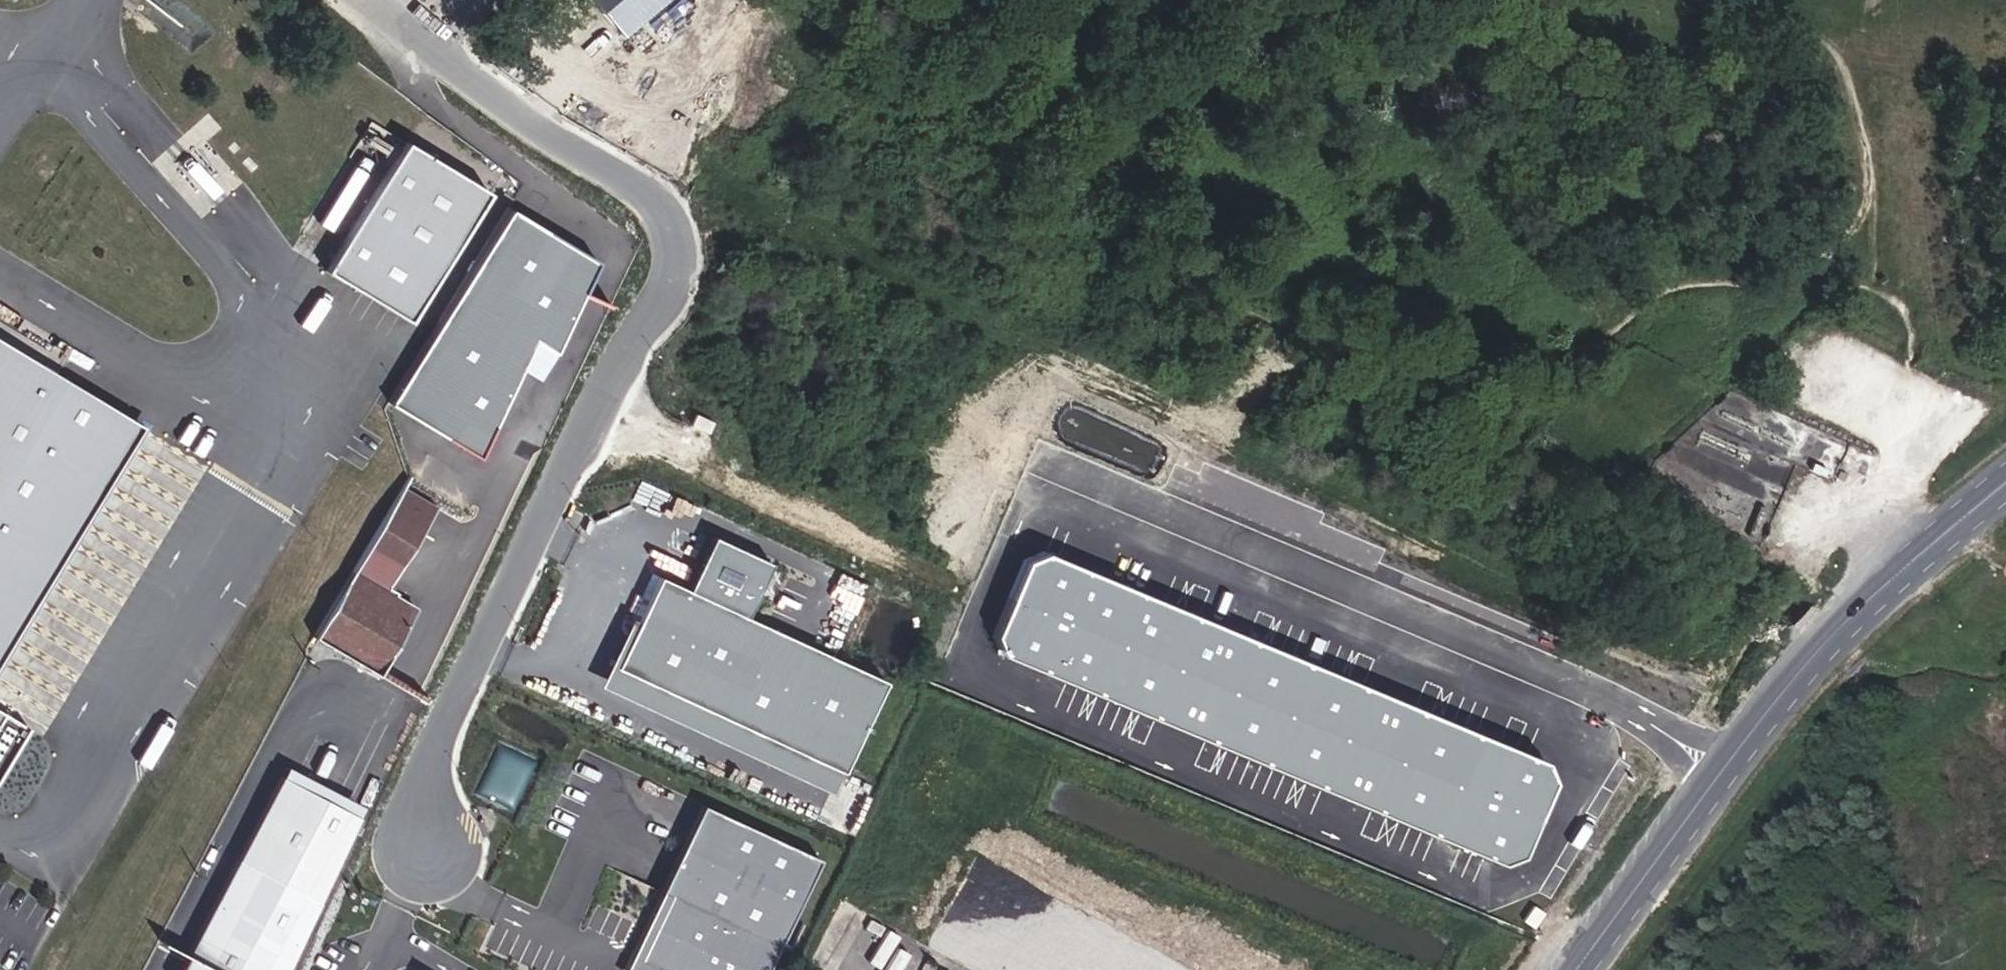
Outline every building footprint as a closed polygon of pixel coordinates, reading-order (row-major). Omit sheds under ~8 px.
[(642,33),(603,92),(629,109),(667,50),(642,33)] [(408,321),(486,192),(403,141),(324,270),(408,321)] [(607,256),(516,204),(397,404),(488,454),(540,332),(565,346),(607,256)] [(141,426),(0,341),(0,659),(141,426)] [(1710,516),(1759,540),(1789,478),(1785,463),(1772,456),(1738,465),(1727,460),(1721,474),(1716,453),(1707,449),(1698,467),(1683,459),(1678,440),(1671,453),(1658,456),(1649,474),(1706,501),(1710,516)] [(1822,475),(1824,467),(1813,462),(1810,470),(1822,475)] [(1843,483),(1846,476),(1839,473),(1836,480),(1843,483)] [(384,661),(415,610),(385,592),(442,495),(408,476),(312,636),(329,646),(329,648),(334,651),(335,649),(349,658),(349,659),(354,662),(355,661),(368,669),(367,670),(377,676),(386,662),(384,661)] [(1046,553),(1026,558),(992,636),(1004,656),(1500,867),(1521,854),(1553,780),(1544,760),(1046,553)] [(894,679),(669,571),(625,662),(851,766),(894,679)] [(29,727),(3,711),(0,716),(0,775),(29,727)] [(741,751),(735,765),(810,800),(816,786),(741,751)] [(283,764),(173,969),(284,969),(358,804),(283,764)] [(712,803),(630,969),(777,969),(831,860),(712,803)]
